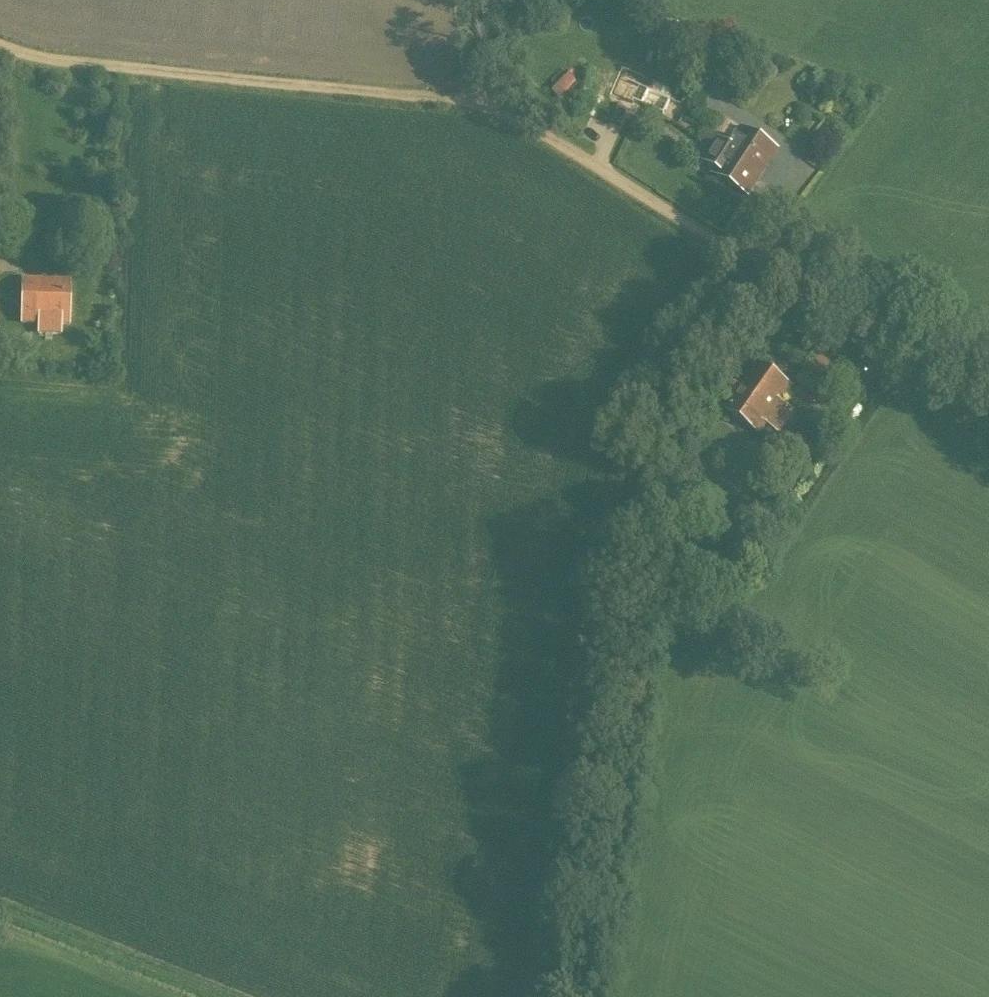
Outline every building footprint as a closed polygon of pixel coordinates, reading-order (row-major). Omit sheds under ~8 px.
[(635,101),(664,113),(671,97),(628,79),(619,99),(633,105),(635,101)] [(711,133),(717,119),(699,111),(692,125),(711,133)] [(765,169),(778,149),(742,127),(734,141),(742,146),(740,150),(744,153),(743,156),(765,169)] [(749,196),(765,169),(743,156),(744,153),(740,150),(742,146),(734,141),(730,146),(716,137),(701,161),(716,170),(713,174),(749,196)] [(38,323),(37,334),(61,335),(61,324),(69,324),(70,281),(23,280),(22,323),(38,323)] [(828,400),(835,389),(848,371),(818,349),(798,379),(828,400)] [(760,434),(766,425),(778,434),(794,411),(782,403),(792,388),(757,364),(741,388),(728,379),(716,396),(729,405),(725,410),(760,434)]
